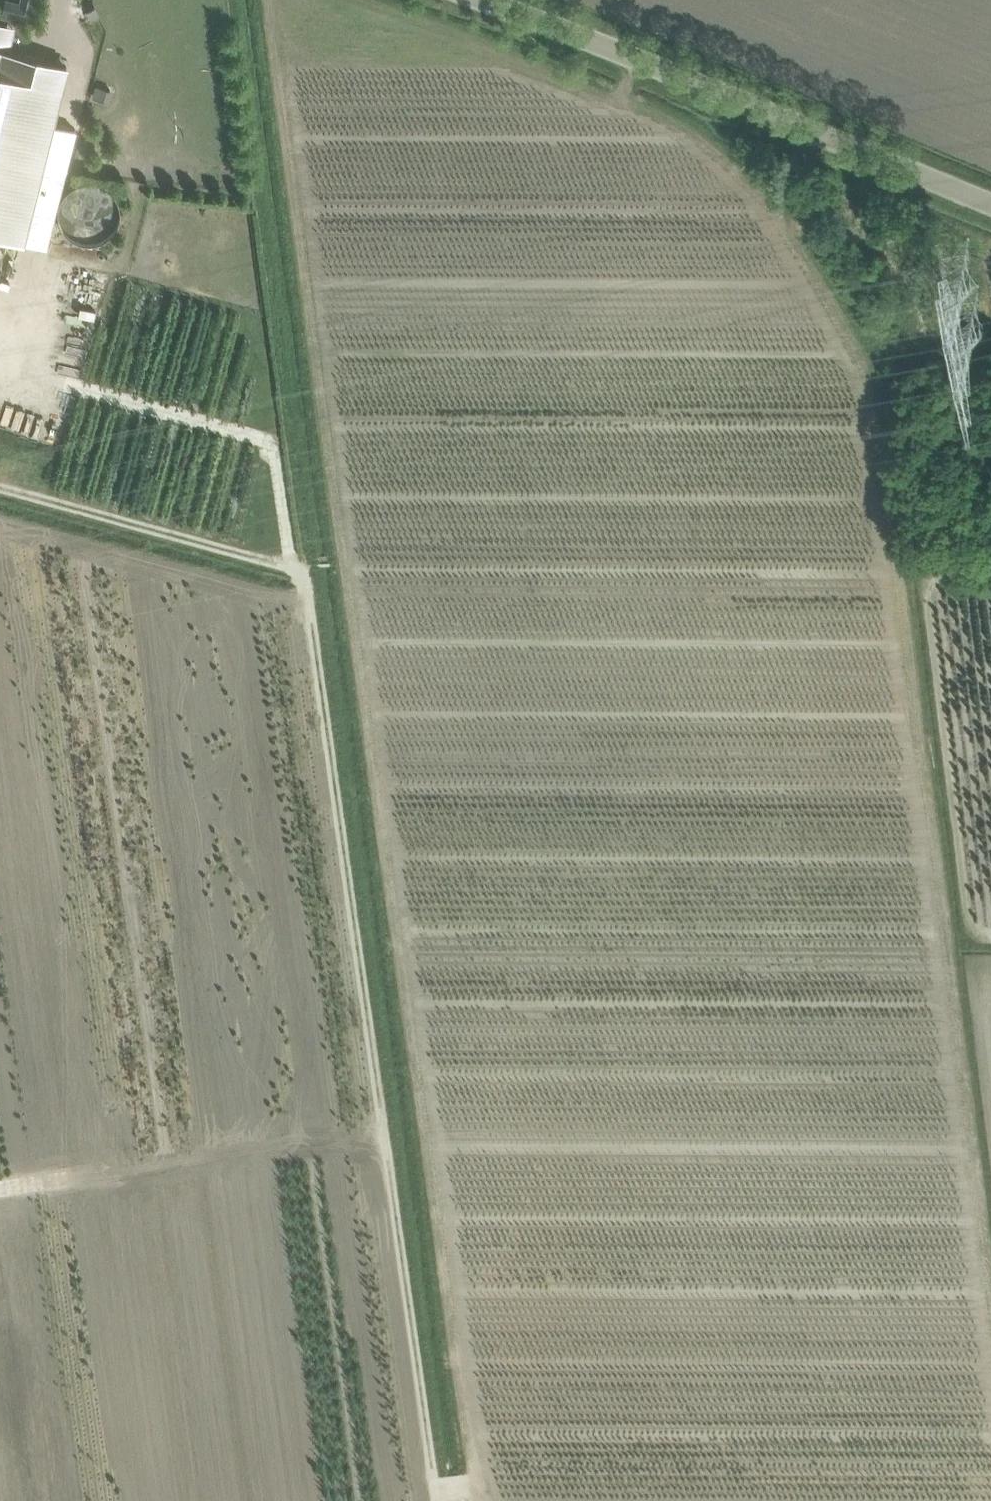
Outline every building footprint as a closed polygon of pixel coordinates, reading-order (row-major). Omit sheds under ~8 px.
[(69,65),(0,48),(0,233),(25,240),(69,65)] [(98,87),(95,98),(106,101),(109,90),(98,87)] [(56,208),(57,218),(62,226),(69,233),(78,238),(88,239),(98,238),(107,233),(114,226),(118,217),(120,207),(118,197),(113,188),(106,181),(97,177),(87,175),(77,177),(69,182),(62,189),(57,198),(56,208)]
